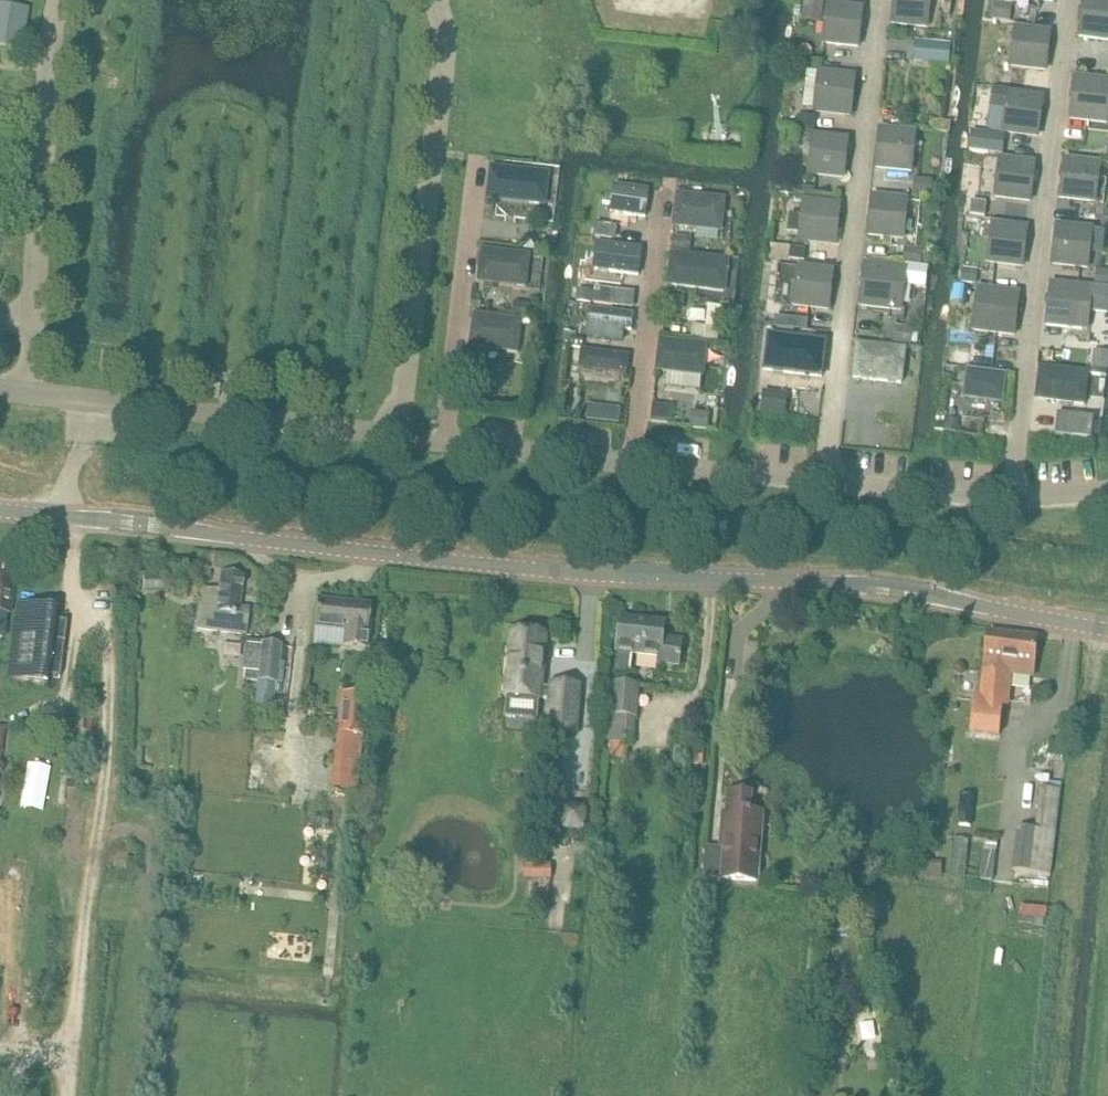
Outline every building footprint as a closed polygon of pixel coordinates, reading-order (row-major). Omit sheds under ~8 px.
[(802,21),(822,23),(824,0),(804,0),(802,21)] [(893,24),(927,28),(931,0),(896,0),(893,24)] [(1080,37),(1107,41),(1107,0),(1084,0),(1080,37)] [(995,4),(994,18),(1009,20),(1011,6),(995,4)] [(829,5),(825,43),(836,44),(858,46),(863,8),(841,6),(829,5)] [(1016,28),(1011,67),(1046,71),(1050,32),(1016,28)] [(937,43),(935,63),(948,64),(951,45),(937,43)] [(888,63),(884,103),(919,107),(921,88),(932,89),(934,69),(888,63)] [(822,73),(817,111),(829,112),(851,115),(855,77),(833,74),(822,73)] [(1070,119),(1107,123),(1107,81),(1075,77),(1070,119)] [(990,111),(988,130),(1003,132),(1038,136),(1043,98),(1008,93),(993,91),(990,111)] [(799,116),(797,127),(815,129),(816,118),(799,116)] [(881,129),(877,168),(912,172),(916,133),(881,129)] [(972,134),(969,151),(989,153),(991,136),(972,134)] [(814,136),(810,174),(821,175),(843,178),(848,139),(826,137),(814,136)] [(1000,159),(996,198),(1030,202),(1035,163),(1000,159)] [(1066,159),(1061,198),(1095,202),(1100,164),(1066,159)] [(493,169),(489,198),(511,200),(545,204),(547,183),(549,184),(551,173),(540,172),(540,174),(515,171),(493,169)] [(916,179),(915,194),(930,196),(932,180),(916,179)] [(783,185),(782,194),(795,195),(796,186),(783,185)] [(615,186),(611,212),(624,215),(646,217),(649,191),(627,188),(615,186)] [(679,196),(675,225),(697,228),(720,230),(723,209),(725,210),(726,199),(715,198),(715,200),(701,198),(679,196)] [(873,196),(869,235),(904,239),(908,200),(873,196)] [(972,201),(970,215),(985,217),(987,203),(972,201)] [(791,214),(789,233),(803,234),(802,240),(814,241),(836,244),(840,206),(814,203),(806,202),(805,216),(791,214)] [(596,224),(595,237),(612,239),(614,226),(596,224)] [(993,224),(988,263),(1023,267),(1027,228),(993,224)] [(1058,225),(1053,264),(1088,268),(1092,229),(1058,225)] [(526,238),(524,248),(537,250),(539,237),(529,236),(526,238)] [(673,236),(672,250),(687,251),(688,238),(673,236)] [(599,244),(596,270),(617,273),(639,276),(642,249),(620,246),(599,244)] [(791,247),(790,258),(803,260),(804,249),(791,247)] [(907,249),(905,263),(920,265),(922,250),(907,249)] [(483,251),(480,280),(516,285),(516,287),(527,288),(528,278),(526,278),(528,257),(483,251)] [(673,255),(669,284),(691,287),(724,291),(728,261),(694,257),(673,255)] [(865,264),(861,306),(901,311),(904,288),(926,290),(928,268),(906,266),(906,269),(865,264)] [(799,267),(794,306),(829,310),(833,271),(799,267)] [(962,268),(960,281),(977,283),(978,269),(962,268)] [(1094,287),(1107,288),(1107,272),(1096,271),(1094,287)] [(1047,325),(1087,329),(1088,315),(1106,317),(1107,298),(1107,290),(1091,288),(1051,284),(1047,325)] [(594,305),(609,307),(611,290),(596,288),(594,305)] [(979,289),(974,331),(1015,335),(1020,293),(979,289)] [(577,292),(576,303),(591,305),(593,294),(577,292)] [(670,295),(669,308),(682,310),(683,297),(670,295)] [(515,303),(513,316),(529,318),(531,305),(515,303)] [(692,325),(690,338),(717,341),(721,306),(708,305),(705,326),(692,325)] [(591,313),(588,317),(590,321),(589,325),(610,328),(625,330),(632,331),(634,315),(612,312),(591,309),(591,313)] [(476,316),(472,345),(493,348),(508,350),(508,352),(518,354),(520,343),(518,343),(521,322),(498,319),(476,316)] [(775,316),(774,327),(787,329),(788,318),(775,316)] [(589,329),(588,338),(615,341),(623,342),(625,330),(610,328),(589,325),(589,329)] [(896,328),(895,342),(910,344),(912,329),(896,328)] [(879,333),(878,342),(891,343),(892,335),(879,333)] [(776,336),(772,370),(821,375),(824,341),(776,336)] [(571,337),(570,346),(583,348),(584,339),(571,337)] [(661,341),(658,370),(680,373),(703,375),(706,346),(683,344),(661,341)] [(858,344),(853,378),(902,384),(906,350),(858,344)] [(954,349),(952,366),(970,368),(972,351),(954,349)] [(583,350),(580,368),(605,371),(627,374),(629,356),(607,354),(583,350)] [(1091,369),(1107,372),(1107,367),(1107,354),(1093,352),(1091,369)] [(469,364),(467,378),(489,381),(491,367),(469,364)] [(1042,369),(1038,397),(1075,402),(1075,404),(1085,406),(1086,395),(1084,395),(1087,374),(1042,369)] [(969,371),(966,398),(980,400),(1002,403),(1005,376),(984,373),(969,371)] [(195,382),(193,393),(204,395),(206,383),(195,382)] [(209,384),(207,395),(219,397),(220,386),(209,384)] [(762,392),(760,412),(784,414),(786,394),(762,392)] [(651,403),(649,421),(666,423),(668,405),(651,403)] [(608,407),(606,423),(619,424),(621,409),(608,407)] [(694,412),(693,426),(707,428),(709,413),(694,412)] [(1058,412),(1055,433),(1092,437),(1094,416),(1058,412)] [(945,422),(944,431),(958,433),(959,424),(945,422)] [(4,639),(9,550),(0,549),(0,639),(4,639)] [(196,629),(246,635),(249,608),(239,607),(243,576),(221,573),(219,591),(202,589),(199,611),(196,629)] [(366,651),(368,627),(370,605),(317,599),(314,629),(345,632),(343,649),(366,651)] [(57,616),(32,613),(23,677),(48,680),(49,677),(60,679),(67,622),(56,620),(57,616)] [(660,664),(680,666),(683,640),(663,638),(665,623),(623,618),(617,670),(632,672),(634,655),(660,658),(660,664)] [(546,635),(512,632),(507,696),(540,699),(541,698),(552,699),(549,733),(575,735),(579,687),(553,684),(552,688),(541,687),(546,635)] [(989,633),(984,669),(982,689),(974,689),(971,727),(999,730),(1003,699),(1008,700),(1012,672),(1017,673),(1019,660),(1034,662),(1037,639),(989,633)] [(263,643),(258,680),(255,703),(273,705),(280,645),(263,643)] [(954,666),(954,670),(957,674),(961,674),(965,671),(965,667),(962,663),(958,663),(954,666)] [(615,685),(612,741),(638,743),(641,687),(615,685)] [(341,689),(334,765),(356,768),(364,691),(341,689)] [(675,746),(674,764),(703,766),(704,748),(675,746)] [(1017,828),(1013,873),(1045,876),(1053,788),(1038,786),(1034,829),(1017,828)] [(730,795),(726,849),(707,848),(705,877),(724,878),(757,881),(761,815),(752,814),(752,812),(747,812),(748,796),(730,795)] [(594,833),(593,808),(569,808),(569,833),(594,833)] [(954,871),(966,873),(972,840),(960,838),(954,871)] [(918,861),(918,876),(942,877),(942,862),(918,861)] [(524,864),(524,878),(552,879),(552,864),(524,864)] [(968,890),(967,900),(993,904),(994,893),(968,890)] [(867,1040),(879,1038),(877,1021),(865,1023),(867,1040)]
